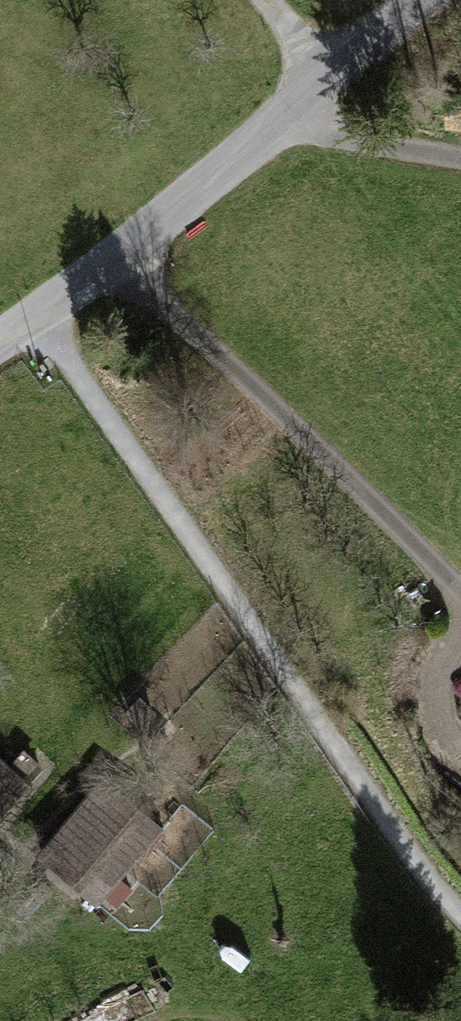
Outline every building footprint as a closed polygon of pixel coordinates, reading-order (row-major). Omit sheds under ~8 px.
[(6,804),(34,766),(0,740),(0,800),(6,804)] [(174,825),(112,766),(32,850),(94,909),(174,825)]
